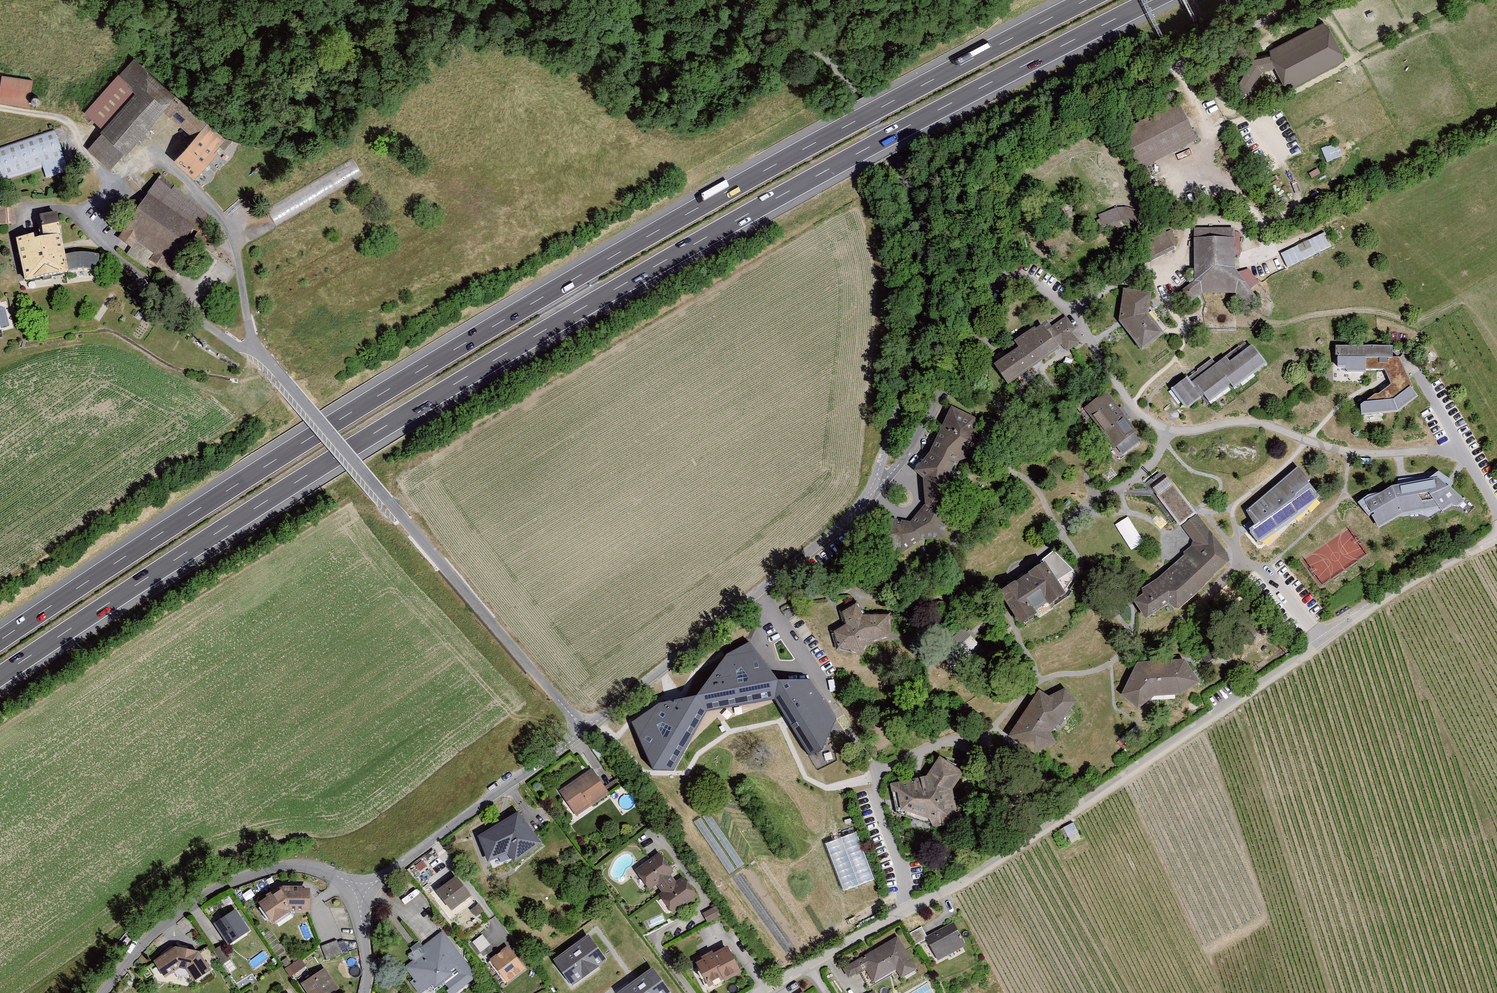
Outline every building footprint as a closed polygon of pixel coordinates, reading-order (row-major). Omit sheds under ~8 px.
[(1278,66),(1289,88),(1346,60),(1348,49),(1333,25),(1323,20),(1270,47),(1272,56),(1256,57),(1246,75),(1239,77),(1232,82),(1228,91),(1233,96),(1241,101),(1252,99),(1257,94),(1255,85),(1266,68),(1278,66)] [(104,131),(88,150),(111,169),(162,109),(195,137),(204,126),(207,122),(173,93),(167,101),(126,66),(85,114),(104,131)] [(0,91),(0,103),(31,109),(36,80),(3,75),(0,91)] [(1125,136),(1142,170),(1200,141),(1183,107),(1125,136)] [(175,159),(196,177),(224,144),(204,126),(195,137),(175,159)] [(0,149),(0,180),(64,158),(54,131),(0,149)] [(1321,149),(1327,163),(1343,155),(1337,142),(1321,149)] [(218,222),(158,181),(122,234),(182,274),(218,222)] [(0,204),(0,216),(0,227),(15,226),(14,203),(0,204)] [(1117,207),(1098,215),(1103,227),(1122,220),(1142,226),(1142,211),(1127,207),(1117,207)] [(46,237),(19,241),(26,283),(75,274),(74,269),(71,254),(64,213),(42,217),(46,237)] [(1235,227),(1194,228),(1194,280),(1181,291),(1189,302),(1202,293),(1235,293),(1244,304),(1256,296),(1251,288),(1257,284),(1259,282),(1254,276),(1249,268),(1238,272),(1235,268),(1235,255),(1240,255),(1240,233),(1234,231),(1235,227)] [(1175,249),(1173,246),(1179,243),(1172,229),(1166,232),(1166,230),(1140,244),(1149,262),(1175,249)] [(1325,232),(1281,253),(1288,267),(1332,246),(1325,232)] [(100,268),(102,255),(90,253),(79,252),(71,254),(74,269),(83,268),(96,268),(100,268)] [(1152,292),(1123,288),(1119,320),(1142,350),(1164,333),(1149,313),(1152,292)] [(1019,346),(994,364),(1008,384),(1062,346),(1067,351),(1080,342),(1072,332),(1076,328),(1066,316),(1047,329),(1042,323),(1036,328),(1035,326),(1014,340),(1019,346)] [(1172,389),(1186,408),(1204,394),(1208,401),(1231,384),(1234,388),(1267,363),(1252,344),(1242,351),(1239,346),(1216,364),(1212,359),(1172,389)] [(1360,404),(1361,415),(1398,411),(1418,396),(1412,388),(1413,387),(1399,356),(1393,356),(1393,345),(1336,345),(1336,354),(1338,354),(1338,367),(1345,368),(1348,372),(1366,372),(1366,369),(1384,369),(1391,384),(1378,393),(1375,393),(1360,404)] [(1106,391),(1084,408),(1114,448),(1116,446),(1123,454),(1141,440),(1135,433),(1137,431),(1106,391)] [(915,469),(914,470),(923,478),(925,503),(947,514),(949,474),(955,463),(957,464),(959,460),(974,456),(979,445),(975,417),(951,406),(930,452),(924,459),(915,469)] [(1250,531),(1258,541),(1320,496),(1308,481),(1310,480),(1298,466),(1246,510),(1255,524),(1249,529),(1250,531)] [(1369,494),(1358,502),(1368,515),(1373,512),(1374,513),(1371,515),(1379,528),(1403,514),(1419,514),(1428,517),(1441,510),(1442,511),(1452,506),(1459,507),(1465,500),(1451,487),(1453,481),(1439,470),(1433,475),(1429,478),(1397,484),(1392,485),(1381,492),(1369,494)] [(1433,475),(1398,479),(1397,484),(1429,478),(1433,475)] [(1157,495),(1180,525),(1196,513),(1173,482),(1172,483),(1167,477),(1153,487),(1158,494),(1157,495)] [(880,545),(902,554),(921,540),(944,538),(947,514),(925,503),(910,522),(889,518),(880,545)] [(1227,553),(1198,514),(1182,526),(1193,541),(1191,546),(1184,552),(1184,555),(1157,579),(1142,588),(1143,594),(1133,600),(1146,619),(1169,603),(1174,608),(1179,609),(1194,596),(1230,560),(1227,553)] [(1004,595),(1025,627),(1040,617),(1038,614),(1051,605),(1054,608),(1071,597),(1051,567),(1061,558),(1054,551),(1041,564),(1044,569),(1004,595)] [(833,631),(837,648),(861,655),(867,645),(890,640),(889,614),(863,616),(857,603),(843,612),(846,624),(833,631)] [(982,646),(963,630),(950,642),(973,658),(982,646)] [(653,770),(674,770),(707,711),(774,699),(808,756),(822,751),(837,719),(810,679),(778,680),(750,641),(726,655),(696,695),(659,703),(632,722),(653,770)] [(1201,655),(1206,663),(1214,658),(1209,650),(1201,655)] [(1120,695),(1137,709),(1154,696),(1181,695),(1200,682),(1185,660),(1137,662),(1120,695)] [(1008,736),(1034,753),(1056,742),(1051,733),(1077,701),(1065,688),(1049,695),(1039,689),(1008,736)] [(927,776),(890,783),(896,813),(934,826),(958,821),(953,789),(964,772),(939,755),(927,776)] [(560,793),(578,818),(611,795),(594,770),(560,793)] [(479,837),(489,864),(510,856),(516,865),(544,846),(520,813),(479,837)] [(1076,824),(1064,830),(1073,846),(1084,840),(1076,824)] [(842,890),(874,880),(858,831),(826,842),(842,890)] [(664,898),(676,915),(700,898),(686,878),(679,883),(674,876),(677,874),(662,854),(638,872),(651,890),(660,884),(668,895),(664,898)] [(436,892),(451,912),(471,897),(456,877),(436,892)] [(260,906),(274,926),(292,914),(311,915),(312,890),(285,889),(260,906)] [(470,910),(476,917),(484,911),(479,904),(470,910)] [(237,911),(215,926),(229,947),(251,932),(237,911)] [(956,924),(927,940),(939,962),(968,946),(956,924)] [(412,984),(418,992),(438,992),(446,987),(451,992),(458,992),(478,977),(443,932),(421,949),(426,954),(406,969),(416,981),(412,984)] [(472,942),(480,952),(490,945),(482,935),(472,942)] [(552,960),(571,987),(607,961),(587,935),(552,960)] [(899,972),(903,980),(920,971),(900,937),(844,970),(851,982),(868,972),(876,985),(899,972)] [(322,948),(327,961),(342,956),(337,942),(322,948)] [(222,947),(215,951),(223,966),(231,961),(222,947)] [(507,947),(485,965),(503,987),(525,969),(507,947)] [(705,960),(697,964),(709,987),(724,979),(727,983),(743,974),(729,948),(715,955),(714,952),(703,958),(705,960)] [(155,964),(166,979),(180,969),(189,971),(197,983),(212,973),(200,954),(177,949),(155,964)] [(518,957),(524,965),(531,959),(525,951),(518,957)] [(652,968),(618,992),(670,992),(652,968)] [(307,992),(337,992),(341,991),(327,970),(303,986),(307,992)]
